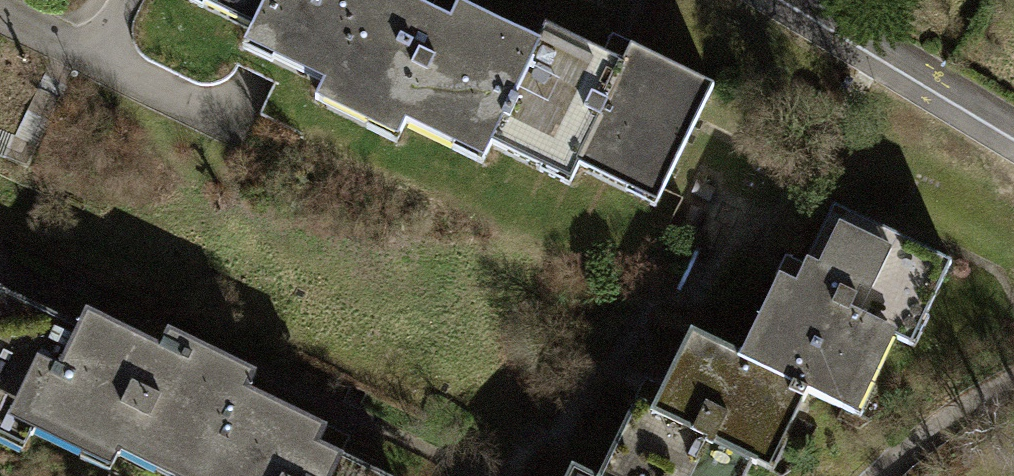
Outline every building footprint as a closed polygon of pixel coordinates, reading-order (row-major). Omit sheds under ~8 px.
[(330,68),(364,0),(230,0),(258,14),(250,29),(330,68)] [(408,0),(364,0),(330,68),(322,86),(403,125),(412,106),(489,143),(496,128),(539,41),(459,2),(450,20),(408,0)] [(629,45),(622,61),(547,24),(539,41),(496,128),(576,168),(585,150),(660,187),(710,85),(629,45)] [(779,277),(739,358),(807,391),(839,406),(878,327),(896,336),(935,256),(832,206),(794,284),(779,277)] [(34,416),(78,330),(0,291),(0,419),(26,432),(34,416)] [(159,455),(197,474),(242,385),(249,372),(166,331),(157,349),(86,314),(78,330),(34,416),(114,456),(123,437),(159,455)] [(807,391),(739,358),(689,334),(653,409),(636,400),(599,475),(727,475),(737,456),(751,463),(784,395),(801,403),(807,391)] [(242,385),(197,474),(196,475),(384,475),(316,442),(324,427),(242,385)] [(159,455),(123,437),(114,456),(104,472),(113,475),(148,475),(159,455)]
